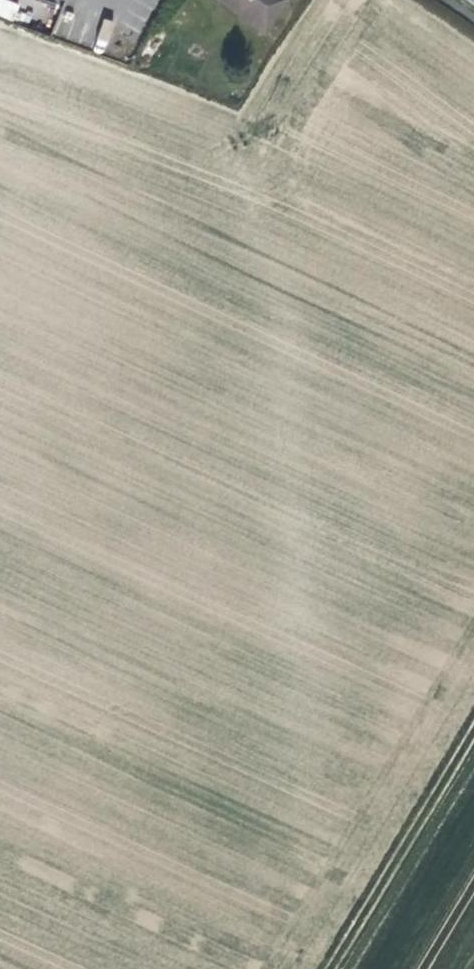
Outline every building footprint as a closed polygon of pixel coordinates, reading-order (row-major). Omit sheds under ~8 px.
[(13,20),(19,3),(11,0),(0,0),(0,16),(13,20)] [(261,32),(284,0),(218,0),(261,32)]
